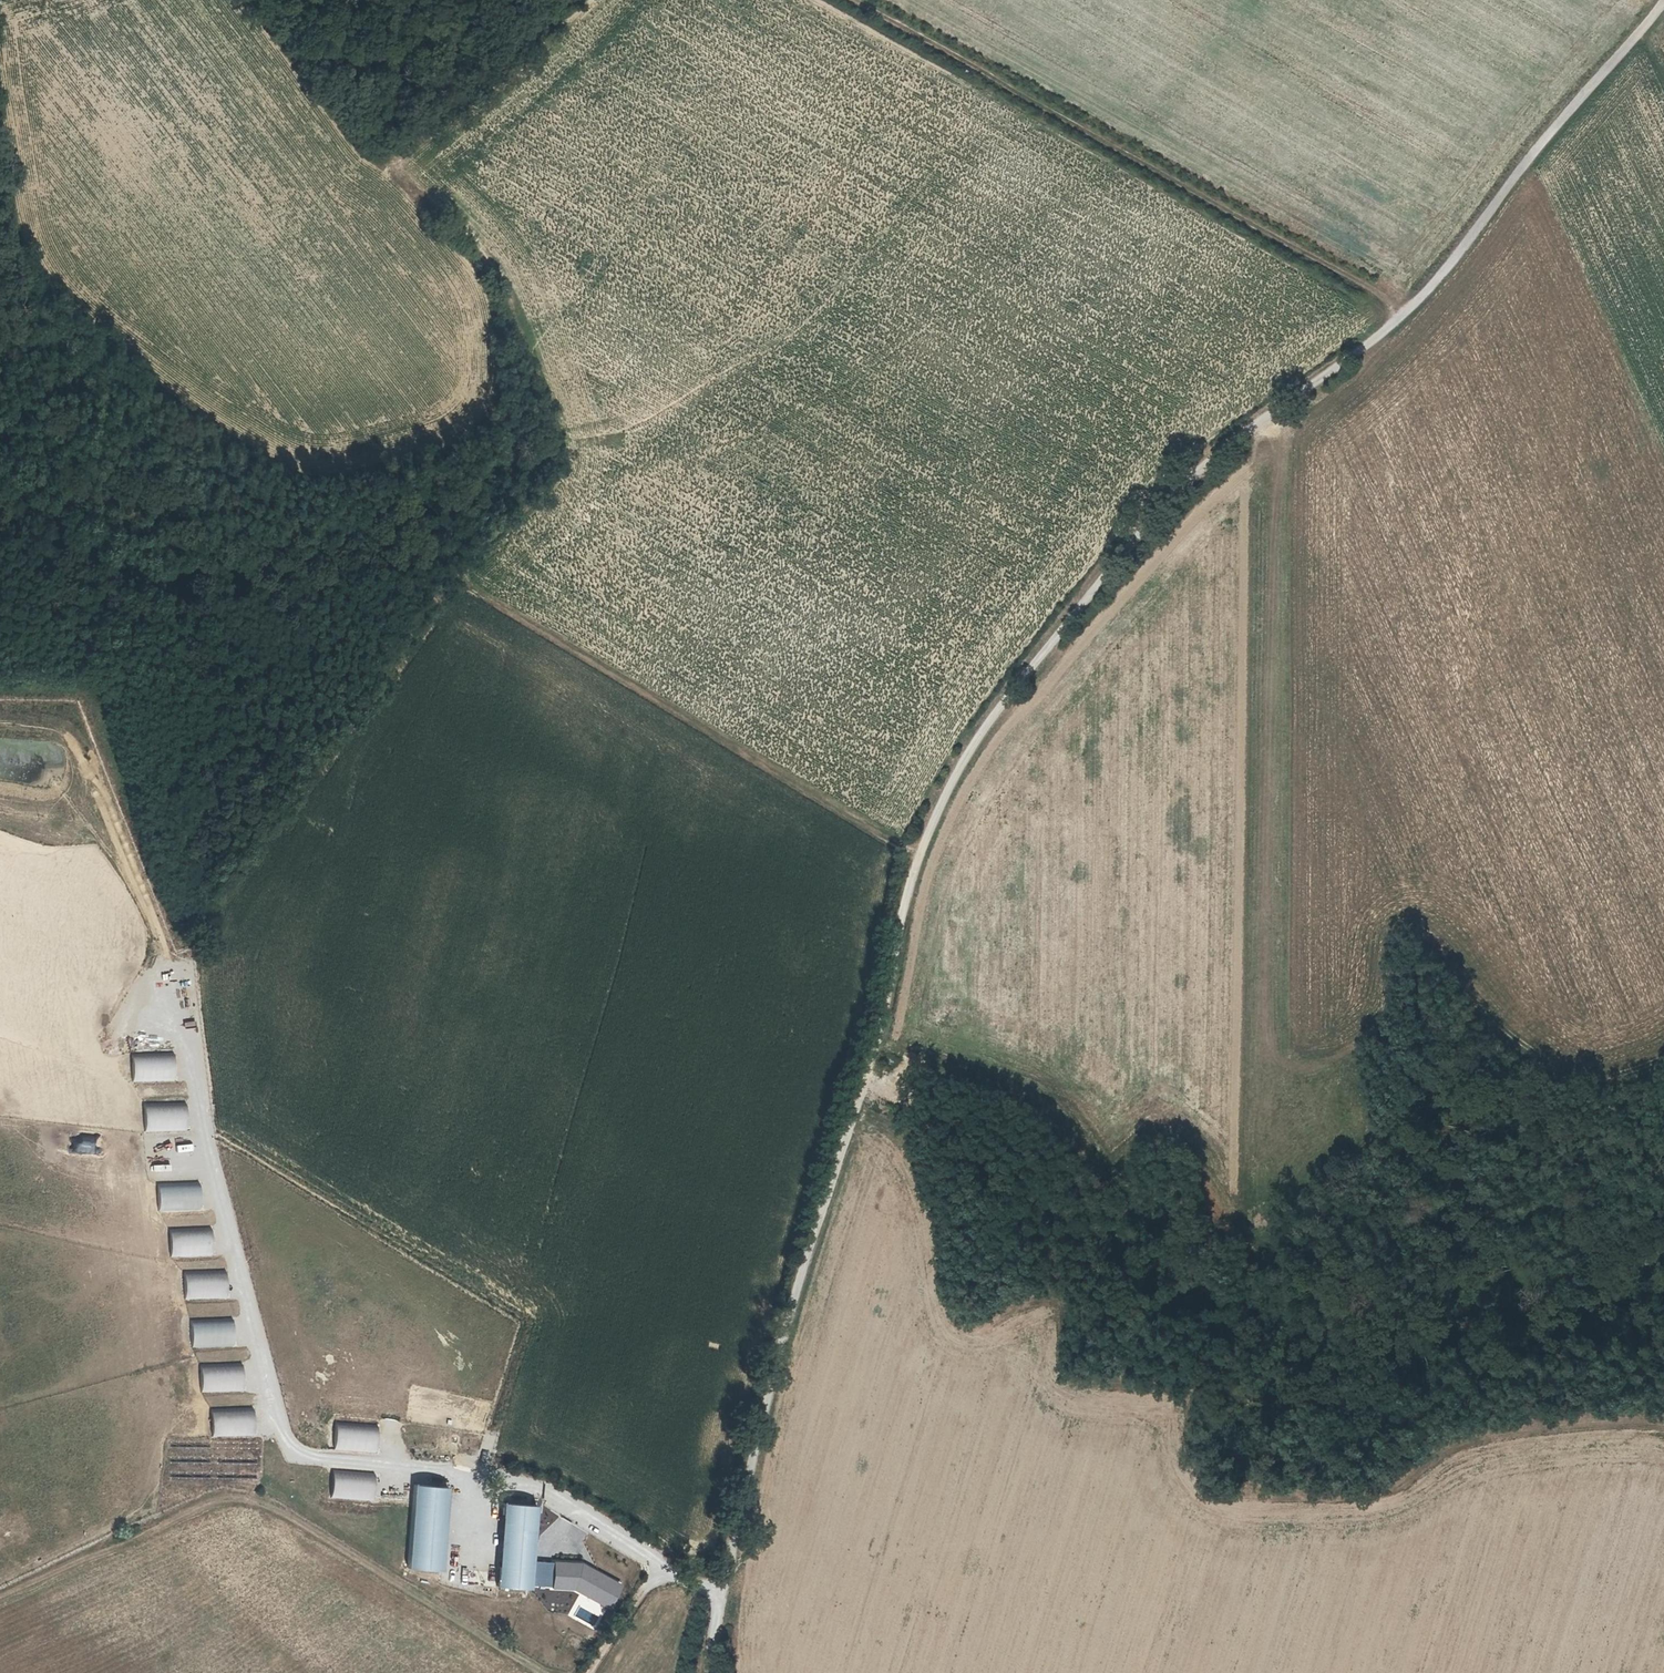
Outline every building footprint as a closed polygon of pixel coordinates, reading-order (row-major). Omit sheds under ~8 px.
[(132,1054),(133,1083),(176,1081),(175,1052),(132,1054)] [(144,1101),(144,1132),(187,1131),(187,1100),(144,1101)] [(202,1212),(201,1182),(158,1183),(158,1213),(202,1212)] [(169,1229),(171,1259),(214,1257),(212,1226),(169,1229)] [(451,1455),(375,1440),(372,1455),(411,1463),(448,1470),(451,1455)] [(262,1458),(252,1457),(251,1473),(262,1473),(262,1458)] [(413,1485),(410,1570),(445,1571),(448,1486),(413,1485)] [(503,1503),(499,1588),(534,1589),(537,1505),(503,1503)] [(555,1560),(552,1588),(571,1591),(610,1609),(622,1584),(622,1583),(581,1563),(555,1560)] [(449,1583),(463,1581),(462,1572),(448,1574),(449,1583)]
